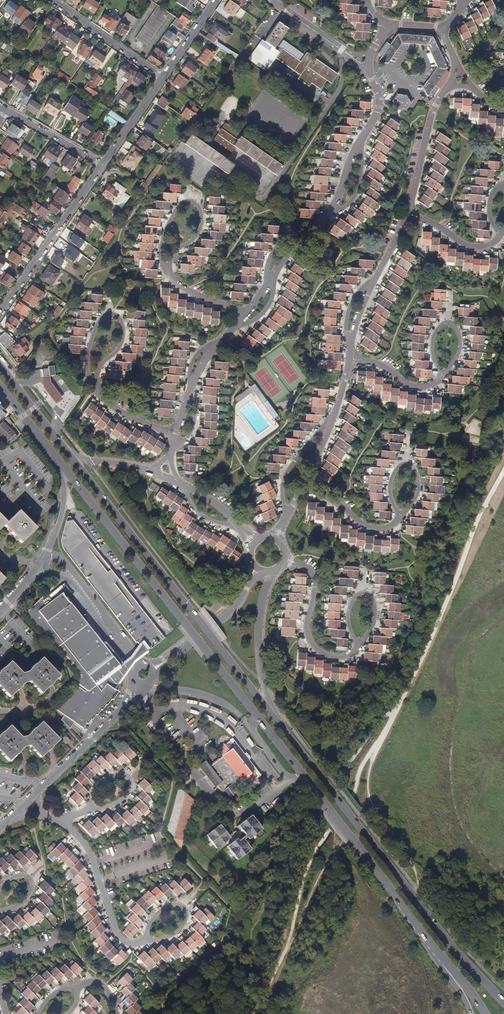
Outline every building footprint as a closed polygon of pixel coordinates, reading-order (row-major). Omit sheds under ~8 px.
[(11,16),(18,7),(10,0),(4,8),(7,11),(6,12),(11,16)] [(92,0),(86,0),(83,5),(92,11),(97,3),(92,0)] [(190,11),(194,5),(193,4),(196,0),(175,0),(175,1),(190,11)] [(238,5),(230,0),(229,0),(223,9),(231,15),(238,5)] [(444,1),(436,0),(433,0),(432,8),(444,9),(445,5),(443,4),(444,1)] [(483,4),(488,13),(496,10),(494,6),(491,0),(487,0),(488,2),(483,4)] [(481,19),(489,15),(488,13),(483,4),(482,1),(479,3),(481,8),(477,10),(481,19)] [(145,44),(168,12),(157,5),(157,4),(134,37),(145,44)] [(343,12),(347,13),(353,13),(362,14),(362,10),(357,10),(357,5),(354,4),(352,4),(344,4),(343,12)] [(13,14),(22,21),(28,13),(20,6),(13,14)] [(475,25),(482,21),(481,19),(477,10),(476,7),(472,9),(474,14),(470,16),(475,25)] [(444,13),(444,9),(432,8),(429,8),(428,17),(438,17),(439,12),(444,13)] [(118,23),(101,11),(98,17),(106,22),(104,25),(113,31),(114,30),(118,23)] [(128,25),(132,26),(137,18),(126,11),(118,23),(114,30),(120,34),(121,32),(123,33),(128,26),(127,26),(128,25)] [(185,22),(189,17),(180,11),(175,17),(173,20),(182,26),(184,22),(185,22)] [(353,13),(352,22),(357,22),(369,23),(370,23),(370,20),(364,19),(365,14),(362,14),(353,13)] [(52,28),(55,30),(59,25),(60,23),(57,20),(58,19),(53,16),(51,18),(48,15),(44,21),(53,27),(52,28)] [(469,22),(464,24),(465,24),(469,33),(477,30),(475,25),(470,16),(467,17),(469,22)] [(173,20),(175,17),(174,17),(170,23),(180,29),(182,26),(173,20)] [(19,28),(26,33),(31,27),(33,24),(26,18),(19,28)] [(278,22),(264,41),(262,40),(248,58),(266,72),(275,58),(280,52),(274,48),(287,29),(278,22)] [(357,22),(356,31),(372,32),(372,29),(369,28),(369,23),(357,22)] [(214,23),(206,36),(215,42),(217,39),(217,37),(217,36),(225,41),(230,33),(214,23)] [(465,24),(461,26),(457,28),(460,36),(462,39),(470,36),(469,33),(465,24)] [(69,32),(59,25),(55,30),(51,36),(61,43),(62,42),(69,32)] [(162,34),(172,40),(175,35),(166,28),(162,34)] [(356,31),(355,39),(368,40),(368,35),(371,36),(372,32),(356,31)] [(62,42),(72,49),(79,39),(69,32),(62,42)] [(172,40),(162,34),(160,37),(170,44),(172,41),(172,40)] [(424,87),(427,96),(435,85),(439,88),(443,83),(442,83),(444,80),(445,80),(449,72),(445,70),(447,67),(432,36),(397,34),(390,44),(386,42),(378,53),(382,56),(377,63),(387,63),(402,42),(427,44),(438,67),(424,87)] [(215,42),(238,56),(240,53),(217,39),(215,42)] [(81,41),(74,50),(83,57),(90,48),(89,47),(89,45),(86,43),(84,44),(81,41)] [(12,51),(14,46),(4,42),(2,47),(12,51)] [(198,57),(206,63),(214,51),(206,46),(198,57)] [(105,56),(94,49),(88,56),(93,60),(92,62),(98,66),(105,56)] [(158,49),(152,58),(158,63),(165,54),(158,49)] [(331,83),(337,74),(306,52),(300,61),(282,49),(280,52),(276,58),(300,75),(298,79),(309,86),(311,83),(320,89),(326,80),(331,83)] [(182,69),(190,75),(196,67),(188,61),(182,69)] [(118,91),(121,94),(125,87),(130,81),(132,79),(136,72),(133,71),(134,70),(122,62),(116,72),(122,76),(122,75),(127,78),(118,91)] [(42,72),(44,73),(46,71),(37,65),(36,68),(38,70),(37,72),(40,74),(42,72)] [(101,76),(94,71),(86,82),(88,83),(85,87),(93,92),(96,88),(93,86),(101,76)] [(147,77),(137,71),(136,72),(132,79),(140,84),(142,85),(143,83),(144,83),(146,80),(146,79),(147,77)] [(1,73),(0,74),(0,85),(4,88),(10,79),(1,73)] [(11,82),(22,89),(23,87),(27,80),(17,73),(11,82)] [(173,82),(181,87),(187,79),(179,74),(173,82)] [(138,87),(140,84),(132,79),(130,81),(138,87)] [(30,92),(23,87),(22,89),(17,96),(21,98),(19,102),(22,104),(30,92)] [(125,106),(134,93),(125,87),(121,94),(116,100),(125,106)] [(83,100),(72,93),(63,108),(74,115),(74,114),(80,105),(83,100)] [(408,99),(402,94),(397,94),(392,100),(395,106),(401,110),(406,110),(411,104),(408,99)] [(466,94),(462,94),(462,99),(461,108),(461,111),(469,112),(470,99),(465,99),(466,94)] [(61,104),(50,96),(44,105),(56,113),(61,104)] [(41,104),(30,98),(25,106),(36,113),(41,104)] [(369,111),(370,99),(359,98),(359,101),(360,101),(359,110),(367,111),(369,111)] [(453,108),(461,108),(462,99),(450,98),(449,108),(453,109),(453,108)] [(469,116),(477,117),(478,105),(473,105),(474,100),(470,99),(469,112),(469,116)] [(164,109),(167,104),(164,102),(162,100),(159,105),(164,109)] [(90,111),(80,105),(74,114),(84,121),(90,111)] [(187,107),(182,114),(193,122),(193,121),(198,115),(194,112),(197,108),(193,105),(190,110),(187,107)] [(477,123),(486,124),(486,116),(486,112),(487,112),(482,112),(482,105),(478,105),(477,117),(477,123)] [(108,112),(124,123),(127,119),(111,108),(108,112)] [(143,127),(152,134),(157,126),(154,124),(161,113),(155,109),(143,127)] [(367,114),(367,111),(359,110),(352,109),(351,118),(358,119),(362,119),(362,114),(367,114)] [(393,131),(400,121),(392,116),(385,126),(393,131)] [(485,128),(494,128),(495,116),(490,116),(486,116),(486,124),(485,128)] [(493,131),(502,132),(503,122),(503,119),(498,119),(498,116),(495,116),(494,128),(493,131)] [(357,127),(358,122),(358,119),(351,118),(347,117),(347,126),(356,127),(357,127)] [(93,126),(84,121),(79,129),(88,134),(93,126)] [(6,128),(4,131),(14,138),(20,129),(11,123),(7,129),(6,128)] [(281,165),(270,158),(240,136),(241,134),(225,123),(209,146),(191,134),(184,143),(227,174),(234,164),(227,159),(235,147),(277,175),(283,166),(281,165)] [(382,123),(380,126),(383,128),(380,132),(390,139),(395,132),(393,131),(385,126),(382,123)] [(356,131),(356,127),(347,126),(340,126),(340,134),(350,135),(351,130),(356,131)] [(101,137),(104,131),(100,129),(98,132),(96,131),(92,137),(99,142),(102,138),(101,137)] [(386,147),(391,140),(390,139),(380,132),(379,131),(376,134),(379,136),(376,140),(386,147)] [(438,136),(435,140),(445,147),(450,140),(447,138),(437,131),(435,134),(438,136)] [(146,149),(153,140),(142,133),(136,143),(146,149)] [(335,134),(334,142),(344,143),(345,138),(350,139),(350,135),(340,134),(335,134)] [(8,147),(5,151),(10,154),(13,150),(12,149),(16,143),(7,137),(3,143),(8,147)] [(376,144),(374,148),(383,155),(388,148),(386,147),(376,140),(374,143),(376,144)] [(444,157),(449,150),(445,147),(435,140),(433,143),(437,146),(434,150),(435,150),(444,157)] [(329,142),(328,151),(338,152),(339,147),(344,147),(344,143),(334,142),(329,142)] [(18,150),(27,157),(32,150),(23,144),(18,150)] [(140,149),(134,144),(122,162),(128,166),(130,163),(135,166),(142,155),(138,152),(140,149)] [(43,153),(53,161),(59,152),(48,145),(43,153)] [(373,153),(371,157),(381,164),(386,157),(383,155),(374,148),(373,148),(371,151),(373,153)] [(325,150),(324,159),(334,159),(335,155),(340,155),(340,152),(338,152),(328,151),(325,150)] [(442,166),(447,159),(444,157),(435,150),(433,153),(435,155),(432,159),(433,159),(442,166)] [(3,168),(10,158),(0,151),(0,166),(3,168)] [(62,163),(70,168),(76,159),(68,153),(62,163)] [(270,158),(281,165),(283,163),(272,155),(270,158)] [(379,173),(383,166),(381,164),(371,157),(369,161),(371,162),(369,166),(379,173)] [(497,170),(498,158),(491,157),(488,157),(488,160),(488,169),(491,170),(496,170),(497,170)] [(321,158),(321,167),(331,168),(332,163),(336,163),(337,160),(334,159),(324,159),(321,158)] [(441,175),(446,168),(442,166),(433,159),(431,162),(433,164),(431,168),(441,175)] [(31,160),(27,165),(32,169),(36,163),(31,160)] [(74,167),(77,169),(82,163),(78,160),(74,167)] [(58,166),(52,162),(42,176),(51,181),(55,175),(53,174),(58,166)] [(383,180),(385,177),(379,173),(369,166),(368,166),(366,169),(370,171),(367,175),(381,185),(382,186),(385,181),(383,180)] [(314,172),(314,175),(329,176),(329,172),(334,172),(335,168),(331,168),(321,167),(319,167),(319,172),(314,172)] [(438,183),(443,176),(441,175),(431,168),(430,168),(428,170),(432,173),(429,177),(438,183)] [(480,169),(480,177),(492,178),(492,174),(491,174),(491,170),(488,169),(480,169)] [(156,171),(154,170),(147,178),(148,179),(148,180),(149,182),(156,171)] [(80,179),(74,175),(63,190),(68,193),(70,195),(73,191),(72,191),(80,179)] [(312,175),(311,183),(314,184),(326,185),(327,180),(330,180),(330,177),(329,176),(314,175),(312,175)] [(367,175),(365,178),(371,182),(368,186),(376,192),(381,185),(367,175)] [(434,191),(439,184),(438,183),(429,177),(426,175),(424,178),(428,181),(425,185),(428,187),(434,191)] [(476,177),(475,186),(486,186),(486,182),(492,182),(492,178),(480,177),(476,177)] [(127,187),(116,180),(112,186),(109,183),(102,192),(113,199),(114,199),(119,191),(122,194),(127,187)] [(139,186),(145,190),(150,183),(143,180),(139,186)] [(170,184),(170,192),(179,193),(180,181),(173,180),(173,184),(170,184)] [(314,184),(313,192),(323,193),(329,193),(329,190),(326,190),(326,185),(314,184)] [(373,201),(378,194),(376,192),(368,186),(366,185),(364,188),(368,190),(365,195),(373,201)] [(471,185),(471,194),(481,195),(481,190),(486,190),(487,187),(486,186),(475,186),(471,185)] [(61,204),(68,193),(63,190),(59,187),(52,198),(61,204)] [(434,201),(439,194),(434,191),(428,187),(424,194),(431,200),(434,201)] [(119,191),(114,199),(118,202),(124,195),(122,194),(119,191)] [(163,192),(163,201),(172,202),(175,202),(175,197),(179,197),(179,193),(170,192),(163,192)] [(322,201),(323,198),(323,193),(313,192),(311,192),(310,200),(322,201)] [(210,193),(209,205),(218,206),(219,194),(210,193)] [(365,199),(362,203),(374,211),(379,204),(373,201),(365,195),(363,193),(361,196),(365,199)] [(424,210),(431,200),(424,194),(419,202),(420,203),(418,206),(424,210)] [(483,199),(483,195),(481,195),(471,194),(469,194),(469,202),(479,203),(480,199),(483,199)] [(47,208),(55,212),(61,205),(53,199),(47,208)] [(26,210),(11,200),(10,202),(4,210),(9,214),(14,217),(17,213),(22,216),(26,210)] [(42,219),(48,210),(33,200),(29,205),(33,207),(35,205),(40,209),(36,215),(42,219)] [(172,205),(172,202),(163,201),(156,200),(156,209),(161,210),(167,210),(168,210),(168,205),(172,205)] [(307,200),(306,209),(318,210),(318,205),(323,205),(324,201),(322,201),(310,200),(307,200)] [(479,208),(479,203),(469,202),(468,211),(469,211),(480,212),(483,212),(484,208),(479,208)] [(355,204),(353,207),(356,210),(365,215),(366,216),(371,209),(362,203),(359,207),(355,204)] [(213,209),(212,214),(214,214),(222,215),(223,206),(218,206),(209,205),(208,205),(208,209),(213,209)] [(318,213),(319,210),(318,210),(306,209),(301,208),(300,217),(305,218),(312,218),(313,213),(318,214),(318,213)] [(161,213),(161,210),(156,209),(152,209),(151,218),(162,219),(162,214),(161,213)] [(4,210),(3,211),(2,212),(0,215),(0,216),(0,223),(2,224),(9,214),(4,210)] [(360,222),(365,215),(356,210),(354,213),(349,211),(347,214),(348,214),(357,220),(360,222)] [(469,211),(469,220),(473,220),(484,221),(484,217),(479,216),(480,212),(469,211)] [(88,233),(96,221),(84,213),(76,225),(84,231),(84,230),(88,233)] [(214,214),(214,218),(214,223),(224,224),(225,215),(222,215),(214,214)] [(342,216),(339,219),(340,219),(350,226),(352,227),(357,220),(348,214),(346,218),(342,216)] [(149,217),(148,226),(158,226),(158,222),(164,222),(164,219),(162,219),(151,218),(149,217)] [(335,221),(333,224),(334,225),(344,232),(345,233),(350,226),(340,219),(337,223),(335,221)] [(484,226),(485,221),(484,221),(473,220),(472,229),(478,229),(487,230),(487,227),(484,226)] [(269,222),(268,234),(277,235),(278,223),(269,222)] [(208,227),(208,230),(211,231),(221,231),(224,232),(224,224),(214,223),(213,227),(208,227)] [(161,231),(161,227),(158,226),(148,226),(145,225),(145,234),(155,235),(156,230),(161,231)] [(333,231),(331,234),(334,236),(339,239),(344,232),(334,225),(331,229),(333,231)] [(24,239),(31,229),(28,226),(20,237),(24,239)] [(39,234),(33,230),(31,229),(24,239),(32,244),(39,234)] [(426,250),(429,250),(430,235),(431,233),(426,232),(426,229),(422,229),(421,240),(421,244),(426,244),(426,250)] [(478,229),(477,241),(484,242),(484,239),(487,239),(487,230),(478,229)] [(103,240),(108,244),(115,235),(109,231),(103,240)] [(210,236),(210,239),(214,240),(220,240),(221,231),(211,231),(210,236)] [(277,238),(278,235),(277,235),(268,234),(258,233),(257,242),(267,243),(271,243),(272,238),(277,238)] [(158,239),(158,235),(155,235),(145,234),(142,234),(142,242),(152,243),(152,239),(158,239)] [(434,250),(438,250),(438,242),(439,238),(434,238),(434,235),(430,235),(429,250),(434,250)] [(202,244),(201,244),(201,247),(207,248),(212,248),(213,248),(214,240),(210,239),(205,239),(202,239),(202,244)] [(266,246),(267,243),(257,242),(251,241),(250,250),(265,251),(266,251),(266,246)] [(22,242),(17,249),(25,255),(30,248),(22,242)] [(156,247),(156,244),(152,243),(142,242),(140,242),(140,251),(150,252),(150,247),(156,247)] [(437,257),(446,257),(447,245),(442,245),(442,242),(438,242),(438,250),(437,254),(437,257)] [(62,254),(72,260),(79,251),(69,244),(62,254)] [(447,264),(454,265),(454,264),(454,255),(455,250),(450,249),(450,245),(447,244),(447,245),(446,257),(445,261),(447,264)] [(207,251),(207,248),(201,247),(197,247),(195,247),(194,252),(189,252),(189,255),(200,256),(206,257),(207,251)] [(13,250),(8,258),(16,264),(21,256),(13,250)] [(265,255),(265,251),(250,250),(249,258),(261,259),(262,254),(265,255)] [(398,251),(396,254),(409,263),(414,256),(411,254),(405,250),(402,254),(398,251)] [(150,257),(150,252),(140,251),(139,259),(141,259),(152,260),(155,261),(155,257),(150,257)] [(458,256),(454,255),(454,264),(462,265),(463,253),(458,252),(458,256)] [(467,253),(463,252),(463,253),(462,265),(462,271),(468,271),(469,268),(471,268),(472,256),(467,256),(467,253)] [(409,273),(414,266),(409,263),(396,254),(394,257),(399,260),(396,265),(397,265),(406,271),(409,273)] [(476,254),(472,254),(472,256),(471,268),(471,269),(479,270),(480,260),(475,259),(476,254)] [(189,260),(189,264),(193,264),(199,265),(200,256),(189,255),(188,255),(188,260),(189,260)] [(485,260),(480,260),(479,270),(487,271),(488,268),(488,258),(489,256),(485,255),(485,260)] [(263,263),(263,259),(261,259),(249,258),(248,258),(247,267),(258,268),(259,268),(260,263),(263,263)] [(493,258),(488,258),(488,268),(496,269),(497,264),(497,259),(493,258)] [(151,265),(152,260),(141,259),(141,268),(146,268),(156,269),(157,266),(151,265)] [(374,264),(375,260),(363,259),(359,259),(358,268),(367,269),(371,269),(371,264),(374,264)] [(297,261),(290,271),(298,276),(302,269),(300,268),(302,265),(297,261)] [(178,268),(178,272),(188,273),(193,273),(193,264),(189,264),(183,264),(181,263),(181,269),(178,268)] [(40,277),(50,284),(59,272),(49,265),(40,277)] [(390,267),(388,270),(389,271),(401,279),(406,271),(397,265),(395,270),(390,267)] [(257,271),(258,268),(247,267),(242,267),(242,275),(254,276),(254,271),(257,271)] [(349,267),(348,276),(361,277),(362,277),(363,272),(366,272),(367,269),(358,268),(349,267)] [(156,275),(156,269),(146,268),(145,277),(150,278),(161,278),(161,275),(156,275)] [(290,275),(287,279),(296,285),(301,278),(298,276),(290,271),(288,269),(286,272),(290,275)] [(391,276),(388,281),(390,281),(397,287),(402,279),(401,279),(389,271),(387,274),(391,276)] [(0,280),(0,282),(7,287),(13,278),(5,273),(0,280)] [(254,281),(254,276),(242,275),(241,284),(245,284),(250,284),(256,285),(256,282),(254,281)] [(345,275),(345,284),(355,285),(355,280),(360,280),(361,277),(348,276),(345,275)] [(293,293),(298,286),(296,285),(287,279),(285,278),(284,281),(287,283),(284,288),(293,293)] [(393,294),(398,287),(397,287),(390,281),(387,285),(383,282),(380,285),(382,286),(393,294)] [(47,290),(37,282),(35,285),(33,284),(28,291),(38,299),(43,291),(45,293),(47,290)] [(245,288),(245,284),(241,284),(235,283),(234,292),(241,292),(244,293),(245,288)] [(339,292),(343,293),(349,293),(350,288),(355,288),(355,285),(345,284),(339,284),(339,292)] [(159,300),(168,301),(169,289),(164,288),(165,285),(160,285),(159,298),(159,300)] [(284,292),(281,296),(283,297),(290,302),(295,295),(293,293),(284,288),(282,286),(280,289),(284,292)] [(384,292),(381,296),(390,302),(394,295),(393,294),(382,286),(380,289),(384,292)] [(168,306),(176,307),(177,296),(177,295),(172,294),(172,289),(169,289),(168,301),(168,306)] [(434,292),(434,301),(441,302),(443,302),(444,289),(437,289),(434,289),(434,292)] [(33,306),(38,299),(28,291),(22,298),(33,306)] [(92,294),(91,303),(100,304),(101,291),(94,291),(94,294),(92,294)] [(240,296),(241,292),(234,292),(232,292),(231,301),(241,301),(241,296),(240,296)] [(334,292),(333,300),(343,301),(344,296),(343,296),(343,293),(339,292),(334,292)] [(379,299),(376,303),(386,310),(391,303),(390,302),(381,296),(378,294),(376,297),(379,299)] [(176,312),(184,312),(185,300),(181,300),(181,297),(177,296),(176,307),(176,312)] [(281,300),(280,300),(277,304),(278,304),(283,307),(287,310),(292,303),(290,302),(283,297),(281,300)] [(13,308),(23,315),(27,310),(29,307),(19,300),(13,308)] [(184,315),(192,316),(193,304),(189,303),(189,300),(185,300),(184,312),(184,315)] [(343,304),(343,301),(333,300),(328,300),(327,308),(338,309),(339,304),(343,304)] [(192,317),(201,317),(202,305),(197,305),(197,301),(193,301),(193,304),(192,316),(192,317)] [(431,301),(431,309),(439,310),(440,310),(441,302),(434,301),(431,301)] [(84,302),(84,311),(95,312),(96,312),(96,307),(99,307),(100,304),(91,303),(84,302)] [(377,308),(374,312),(377,314),(384,319),(389,312),(386,310),(376,303),(374,306),(377,308)] [(459,304),(458,316),(467,317),(468,305),(467,304),(459,304)] [(201,320),(209,321),(210,308),(205,308),(206,305),(202,305),(201,317),(201,320)] [(288,321),(293,314),(287,310),(283,307),(281,310),(278,309),(276,313),(285,319),(288,321)] [(218,324),(218,317),(219,312),(214,311),(214,308),(210,308),(209,321),(209,323),(218,324)] [(340,313),(341,309),(338,309),(327,308),(325,308),(324,317),(335,317),(335,312),(340,313)] [(438,314),(439,310),(431,309),(423,309),(423,317),(435,318),(435,314),(438,314)] [(145,312),(136,311),(124,310),(124,313),(127,313),(127,319),(128,319),(144,320),(145,312)] [(80,311),(79,319),(90,320),(90,315),(95,315),(95,312),(84,311),(80,311)] [(281,326),(285,319),(276,313),(273,317),(270,315),(268,318),(269,318),(279,325),(281,326)] [(375,317),(374,316),(371,320),(381,327),(386,320),(384,319),(377,314),(375,317)] [(12,329),(17,320),(10,315),(8,318),(6,318),(5,321),(5,323),(4,323),(12,329)] [(464,320),(463,325),(475,326),(476,317),(467,317),(458,316),(457,320),(464,320)] [(334,323),(335,317),(324,317),(324,325),(325,325),(335,326),(339,326),(340,323),(334,323)] [(435,322),(435,318),(423,317),(419,317),(418,326),(428,326),(429,322),(435,322)] [(263,320),(261,323),(262,324),(274,332),(279,325),(269,318),(266,322),(263,320)] [(77,319),(76,327),(87,328),(87,323),(92,324),(93,320),(90,320),(79,319),(77,319)] [(146,329),(147,321),(144,320),(128,319),(128,322),(133,323),(133,328),(146,329)] [(370,324),(367,328),(378,335),(382,328),(381,327),(371,320),(369,319),(367,322),(370,324)] [(255,325),(253,328),(255,330),(264,336),(269,339),(274,332),(262,324),(259,328),(255,325)] [(325,325),(324,334),(327,334),(339,335),(340,335),(340,331),(335,331),(335,326),(325,325)] [(429,330),(430,327),(428,326),(418,326),(414,325),(414,334),(424,335),(424,330),(429,330)] [(470,329),(469,334),(473,335),(480,335),(480,327),(475,326),(463,325),(463,329),(470,329)] [(74,327),(73,336),(84,337),(84,332),(89,332),(89,328),(87,328),(76,327),(74,327)] [(374,343),(379,336),(378,335),(367,328),(366,327),(364,330),(366,332),(363,336),(374,343)] [(145,337),(146,329),(133,328),(130,328),(130,331),(135,332),(135,336),(145,337)] [(259,342),(264,336),(255,330),(252,334),(248,331),(246,334),(248,335),(256,340),(259,342)] [(8,349),(17,341),(8,332),(0,338),(0,339),(8,349)] [(339,340),(339,335),(327,334),(326,342),(335,343),(342,344),(342,340),(339,340)] [(428,338),(428,335),(424,335),(414,334),(413,334),(412,342),(422,343),(422,338),(428,338)] [(248,335),(242,345),(249,350),(256,340),(248,335)] [(473,335),(473,338),(472,343),(483,344),(483,335),(480,335),(473,335)] [(70,336),(70,344),(80,345),(81,340),(86,340),(86,337),(84,337),(73,336),(70,336)] [(144,345),(145,337),(135,336),(134,341),(129,341),(129,344),(131,344),(142,345),(144,345)] [(363,340),(361,344),(366,348),(366,349),(365,351),(368,352),(369,350),(370,351),(375,344),(374,343),(363,336),(361,338),(363,340)] [(18,350),(21,354),(28,348),(22,340),(15,345),(15,346),(15,347),(15,348),(16,349),(16,350),(18,350)] [(188,341),(181,341),(179,341),(178,350),(185,350),(187,350),(188,341)] [(338,352),(338,347),(335,347),(335,343),(326,342),(326,351),(328,351),(338,352)] [(421,348),(422,343),(412,342),(411,351),(423,352),(427,352),(427,348),(421,348)] [(467,348),(467,351),(469,351),(479,352),(482,352),(483,344),(472,343),(472,348),(467,348)] [(68,353),(74,353),(79,354),(79,348),(84,349),(84,345),(80,345),(70,344),(69,344),(68,353)] [(141,354),(142,345),(131,344),(131,350),(126,349),(126,353),(135,354),(141,354)] [(181,355),(185,355),(185,350),(178,350),(173,349),(173,358),(180,358),(181,358),(181,355)] [(340,357),(340,352),(338,352),(328,351),(327,360),(343,361),(343,357),(340,357)] [(422,356),(423,352),(411,351),(409,351),(409,357),(412,357),(412,359),(415,360),(427,360),(427,357),(422,356)] [(464,356),(464,360),(465,360),(475,360),(479,361),(479,352),(469,351),(469,356),(464,356)] [(134,362),(135,354),(126,353),(123,353),(122,358),(116,357),(116,361),(131,362),(134,362)] [(180,362),(180,358),(173,358),(171,358),(171,366),(182,367),(183,367),(183,362),(180,362)] [(342,365),(343,361),(327,360),(327,369),(332,369),(339,369),(339,364),(342,365)] [(427,366),(428,360),(427,360),(415,360),(415,368),(419,369),(430,369),(431,366),(427,366)] [(464,365),(464,368),(469,369),(474,369),(475,360),(465,360),(464,365)] [(130,371),(131,362),(116,361),(115,366),(108,365),(108,369),(109,369),(121,370),(130,371)] [(212,366),(212,370),(223,370),(227,371),(228,362),(222,362),(215,361),(215,366),(212,366)] [(43,376),(49,375),(60,374),(61,383),(66,382),(67,388),(78,387),(69,373),(65,373),(64,365),(61,365),(60,365),(48,366),(48,368),(42,369),(43,376)] [(178,372),(181,372),(182,367),(171,366),(169,366),(169,369),(163,368),(163,374),(167,374),(178,375),(178,372)] [(365,383),(373,384),(374,372),(369,372),(369,368),(366,368),(365,372),(365,381),(365,383)] [(458,373),(458,376),(465,377),(469,377),(469,369),(464,368),(459,368),(457,368),(457,373),(458,373)] [(120,379),(121,370),(109,369),(109,374),(111,374),(111,378),(116,378),(120,379)] [(211,375),(210,378),(219,379),(223,379),(223,370),(212,370),(211,369),(211,375)] [(420,378),(420,381),(427,382),(427,378),(429,379),(430,369),(419,369),(418,378),(420,378)] [(353,380),(365,381),(365,372),(357,371),(357,373),(353,373),(353,380)] [(377,372),(374,372),(373,384),(373,389),(381,390),(382,378),(377,377),(377,372)] [(178,379),(178,375),(167,374),(167,383),(175,383),(177,384),(178,379)] [(50,381),(49,375),(43,376),(42,376),(43,386),(55,403),(63,398),(50,381)] [(448,380),(448,384),(460,385),(464,385),(465,377),(458,376),(453,376),(452,381),(448,380)] [(386,378),(382,377),(382,378),(381,390),(381,396),(389,397),(390,388),(390,385),(385,384),(386,378)] [(209,383),(209,387),(215,387),(218,387),(219,379),(210,378),(207,378),(206,383),(209,383)] [(174,389),(175,383),(167,383),(164,383),(164,391),(173,392),(179,392),(179,389),(174,389)] [(267,410),(274,419),(278,416),(272,407),(254,383),(250,386),(252,389),(254,388),(269,409),(267,410)] [(460,393),(460,385),(448,384),(448,389),(445,389),(445,392),(452,393),(454,393),(453,396),(459,397),(459,393),(460,393)] [(318,389),(318,397),(325,398),(327,398),(328,386),(321,385),(320,389),(318,389)] [(206,391),(206,395),(215,396),(215,387),(209,387),(203,386),(203,391),(206,391)] [(393,389),(390,388),(389,397),(389,400),(397,401),(398,392),(398,389),(393,389)] [(248,391),(247,389),(235,398),(235,399),(236,400),(248,391)] [(173,400),(174,396),(173,396),(173,392),(164,391),(163,400),(170,400),(173,400)] [(401,392),(398,392),(397,401),(397,404),(406,404),(406,396),(407,392),(401,392)] [(354,393),(347,403),(350,404),(355,408),(360,401),(358,399),(360,396),(354,393)] [(440,408),(440,403),(441,393),(437,393),(437,397),(432,397),(432,400),(431,407),(440,408)] [(414,409),(422,409),(423,399),(418,399),(419,394),(415,394),(415,395),(414,408),(414,409)] [(214,404),(215,396),(206,395),(200,395),(199,398),(202,398),(202,403),(214,404)] [(406,407),(414,408),(415,395),(410,395),(410,397),(406,396),(406,404),(406,407)] [(325,403),(325,398),(318,397),(309,396),(308,405),(312,406),(322,406),(328,407),(328,403),(325,403)] [(170,404),(170,400),(163,400),(160,399),(160,408),(171,409),(171,404),(170,404)] [(422,409),(431,410),(431,407),(432,400),(428,399),(423,399),(422,409)] [(92,406),(89,403),(83,411),(91,416),(96,409),(96,408),(92,405),(92,406)] [(215,413),(215,404),(214,404),(202,403),(201,403),(201,407),(205,407),(204,412),(215,413)] [(350,404),(345,411),(347,412),(352,416),(357,409),(355,408),(350,404)] [(323,415),(324,410),(322,410),(322,406),(312,406),(311,414),(321,415),(323,415)] [(100,411),(96,409),(91,416),(90,417),(97,422),(105,410),(105,409),(102,407),(100,411)] [(174,413),(174,409),(171,409),(160,408),(159,408),(158,417),(162,417),(168,417),(169,412),(174,413)] [(108,412),(105,410),(97,422),(96,423),(103,428),(108,420),(109,419),(105,417),(108,412)] [(205,416),(205,421),(215,421),(216,413),(215,413),(204,412),(200,412),(200,415),(205,416)] [(350,424),(354,418),(352,416),(347,412),(342,419),(343,420),(350,424)] [(306,414),(305,423),(316,423),(317,424),(318,419),(321,419),(321,415),(311,414),(306,414)] [(113,423),(108,420),(103,428),(103,429),(110,434),(111,433),(118,421),(115,419),(113,423)] [(122,422),(119,420),(118,421),(111,433),(117,437),(124,427),(120,425),(122,422)] [(351,436),(356,429),(350,424),(343,420),(341,423),(344,425),(341,429),(342,430),(351,436)] [(3,421),(0,424),(0,432),(9,440),(16,432),(3,421)] [(205,425),(204,425),(203,429),(215,430),(215,421),(205,421),(205,425)] [(316,427),(316,423),(305,423),(300,422),(300,431),(303,431),(309,431),(310,432),(310,426),(316,427)] [(128,430),(124,427),(117,437),(124,442),(127,438),(134,428),(131,426),(128,430)] [(138,431),(134,428),(127,438),(134,443),(136,441),(143,431),(140,429),(138,431)] [(215,430),(203,429),(202,429),(201,434),(196,433),(196,437),(206,438),(214,439),(215,430)] [(303,435),(303,431),(300,431),(293,430),(292,439),(302,440),(303,440),(303,435)] [(339,434),(337,437),(347,444),(352,437),(351,436),(342,430),(339,434)] [(393,434),(393,442),(399,443),(402,443),(403,431),(392,430),(392,434),(393,434)] [(147,434),(143,431),(136,441),(143,446),(151,434),(149,432),(147,434)] [(154,436),(151,434),(143,446),(150,451),(157,441),(153,438),(154,436)] [(149,451),(157,456),(164,445),(160,443),(163,438),(160,436),(157,441),(150,451),(149,451)] [(344,452),(349,445),(347,444),(337,437),(336,436),(335,439),(337,441),(334,445),(344,452)] [(206,447),(206,438),(196,437),(196,442),(190,442),(190,445),(200,446),(206,447)] [(286,438),(286,447),(290,447),(295,448),(296,448),(296,442),(302,443),(302,440),(292,439),(286,438)] [(398,451),(399,443),(393,442),(390,442),(389,451),(398,451)] [(199,455),(200,446),(190,445),(189,445),(189,450),(184,450),(183,454),(185,454),(194,455),(199,455)] [(340,459),(344,452),(334,445),(332,449),(333,450),(331,453),(340,459)] [(427,449),(427,446),(417,445),(416,457),(425,458),(426,449),(427,449)] [(289,456),(289,451),(290,447),(286,447),(279,446),(278,455),(289,456)] [(397,455),(398,451),(389,451),(382,450),(381,459),(393,460),(394,455),(397,455)] [(329,456),(326,460),(336,467),(341,460),(340,459),(331,453),(328,451),(326,454),(329,456)] [(185,454),(184,462),(185,463),(193,463),(194,455),(185,454)] [(273,454),(273,463),(283,464),(283,459),(289,459),(289,456),(278,455),(273,454)] [(433,468),(434,459),(425,458),(416,457),(416,461),(422,461),(421,467),(423,467),(433,468)] [(394,464),(394,460),(393,460),(381,459),(377,458),(376,467),(383,468),(387,468),(387,463),(394,464)] [(324,464),(322,468),(323,469),(331,474),(332,475),(337,468),(336,467),(326,460),(324,459),(322,462),(324,464)] [(283,467),(283,464),(273,463),(268,462),(267,471),(270,471),(277,472),(278,467),(283,467)] [(194,472),(195,463),(193,463),(185,463),(184,475),(191,475),(192,472),(194,472)] [(370,475),(381,476),(383,476),(383,471),(383,468),(376,467),(373,467),(369,467),(369,474),(370,475)] [(428,471),(427,476),(438,476),(439,468),(433,468),(423,467),(423,470),(428,471)] [(323,469),(317,479),(322,483),(324,480),(326,481),(331,474),(323,469)] [(370,483),(370,484),(380,485),(381,480),(381,476),(370,475),(370,476),(367,476),(366,483),(370,483)] [(441,485),(442,477),(438,476),(427,476),(426,476),(426,479),(431,480),(430,485),(441,485)] [(146,486),(154,492),(158,486),(149,480),(146,486)] [(270,486),(268,481),(262,484),(259,486),(262,494),(275,487),(276,487),(274,483),(270,486)] [(380,489),(380,485),(370,484),(370,492),(371,492),(381,493),(385,493),(385,490),(380,489)] [(443,494),(444,485),(441,485),(430,485),(430,489),(425,489),(425,492),(427,493),(438,493),(443,494)] [(156,496),(162,501),(168,493),(158,486),(154,492),(157,494),(156,496)] [(276,490),(275,487),(262,494),(255,497),(259,505),(273,498),(276,497),(274,492),(276,490)] [(173,495),(169,492),(168,493),(162,501),(162,502),(169,507),(176,497),(173,495)] [(381,498),(381,493),(371,492),(370,501),(374,501),(385,502),(386,499),(381,498)] [(428,498),(428,501),(433,502),(437,502),(438,493),(427,493),(427,498),(428,498)] [(181,496),(178,494),(176,497),(169,507),(176,512),(183,502),(179,499),(181,496)] [(259,505),(263,512),(269,510),(274,507),(272,503),(275,501),(273,498),(259,505)] [(386,507),(386,502),(385,502),(374,501),(373,510),(379,510),(388,511),(389,511),(389,508),(386,507)] [(417,505),(417,509),(427,510),(432,510),(433,502),(428,501),(423,501),(422,506),(417,505)] [(186,504),(183,502),(176,512),(174,515),(181,519),(187,511),(183,508),(186,504)] [(310,506),(307,505),(306,514),(314,515),(315,503),(310,502),(310,506)] [(314,519),(323,520),(323,509),(324,507),(318,507),(319,502),(315,502),(315,503),(314,515),(314,519)] [(322,524),(331,525),(332,515),(332,513),(327,513),(327,510),(323,509),(323,520),(322,524)] [(410,514),(410,517),(411,517),(427,518),(427,510),(417,509),(415,509),(415,514),(410,514)] [(190,512),(188,510),(187,511),(181,519),(176,526),(184,531),(192,519),(188,516),(190,512)] [(271,513),(269,510),(263,512),(261,514),(265,521),(270,518),(275,516),(273,511),(271,513)] [(388,520),(388,511),(379,510),(378,523),(385,523),(386,519),(388,520)] [(29,522),(26,518),(18,511),(6,522),(0,516),(0,528),(3,525),(10,532),(14,536),(21,543),(36,529),(29,522)] [(330,530),(339,531),(339,525),(340,522),(340,519),(335,518),(335,515),(332,515),(331,525),(330,530)] [(141,644),(147,651),(164,638),(138,604),(115,574),(114,573),(82,532),(71,517),(70,516),(69,516),(68,517),(68,518),(62,536),(62,539),(62,542),(63,545),(64,547),(65,550),(67,553),(78,567),(93,586),(95,588),(111,610),(130,634),(136,642),(139,641),(141,644)] [(406,522),(406,525),(419,526),(423,526),(423,522),(427,522),(427,518),(411,517),(410,522),(406,522)] [(182,534),(189,538),(191,535),(197,527),(193,524),(196,520),(193,518),(192,519),(184,531),(182,534)] [(201,530),(197,527),(191,535),(198,540),(199,539),(204,531),(207,528),(204,525),(201,530)] [(343,525),(339,525),(339,531),(338,537),(347,538),(348,530),(348,526),(343,525)] [(406,530),(406,534),(413,534),(418,535),(419,526),(406,525),(406,530)] [(355,545),(364,545),(364,536),(365,533),(360,532),(360,529),(356,529),(356,530),(355,542),(355,545)] [(209,533),(204,531),(199,539),(206,544),(206,543),(212,534),(214,532),(211,530),(209,533)] [(352,530),(348,530),(347,538),(347,542),(355,542),(356,530),(352,530)] [(206,543),(213,548),(215,546),(221,536),(222,535),(219,533),(216,537),(212,534),(206,543)] [(377,535),(373,534),(373,536),(372,549),(372,550),(380,551),(381,540),(377,540),(377,535)] [(397,549),(398,545),(398,535),(395,535),(395,539),(390,539),(389,549),(397,549)] [(226,539),(221,536),(215,546),(222,551),(227,543),(230,538),(228,536),(226,539)] [(363,548),(372,549),(373,536),(368,536),(364,536),(364,545),(363,548)] [(386,541),(381,540),(380,551),(381,551),(381,554),(382,555),(386,555),(387,554),(387,551),(389,551),(389,549),(390,539),(390,536),(386,536),(386,541)] [(236,546),(232,543),(230,545),(227,543),(222,551),(229,556),(233,550),(236,546)] [(240,555),(233,550),(229,556),(228,558),(238,565),(241,559),(239,557),(240,555)] [(357,568),(347,567),(339,566),(339,570),(342,570),(341,578),(355,580),(356,580),(357,568)] [(304,586),(305,574),(298,573),(298,577),(296,577),(295,585),(304,586)] [(375,573),(374,585),(384,586),(385,573),(375,573)] [(354,584),(355,580),(341,578),(340,578),(339,587),(351,588),(352,583),(354,584)] [(307,590),(308,586),(304,586),(295,585),(293,585),(292,594),(304,595),(304,590),(307,590)] [(392,595),(392,586),(384,586),(374,585),(374,588),(380,589),(380,594),(381,594),(392,595)] [(335,587),(335,595),(345,596),(345,591),(350,592),(351,588),(339,587),(335,587)] [(127,671),(123,665),(117,658),(115,660),(62,593),(51,601),(45,594),(25,614),(39,629),(59,649),(73,663),(71,664),(77,670),(78,677),(75,681),(77,682),(76,684),(76,685),(75,685),(69,694),(68,693),(63,701),(62,700),(56,710),(64,716),(75,723),(83,729),(86,724),(91,727),(93,723),(93,722),(93,721),(91,720),(91,719),(92,720),(96,715),(97,715),(101,710),(102,710),(106,705),(111,699),(112,701),(118,693),(114,689),(127,671)] [(289,594),(289,602),(301,603),(301,599),(304,599),(305,595),(304,595),(292,594),(289,594)] [(396,604),(397,595),(392,595),(381,594),(381,598),(386,598),(386,603),(396,604)] [(346,600),(346,596),(345,596),(335,595),(331,595),(330,604),(340,604),(341,600),(346,600)] [(301,607),(302,603),(301,603),(289,602),(286,602),(286,610),(298,611),(298,607),(301,607)] [(399,613),(400,604),(396,604),(386,603),(385,603),(384,607),(389,607),(389,612),(399,613)] [(329,604),(328,612),(339,613),(339,608),(344,608),(344,605),(340,604),(330,604),(329,604)] [(297,616),(298,611),(286,610),(285,619),(298,620),(300,620),(301,617),(297,616)] [(328,612),(327,620),(329,620),(339,621),(343,621),(343,618),(338,617),(339,613),(328,612)] [(398,621),(399,613),(389,612),(388,617),(383,616),(383,620),(386,620),(396,621),(398,621)] [(297,624),(298,620),(285,619),(282,619),(282,627),(294,628),(294,624),(297,624)] [(339,626),(339,621),(329,620),(328,629),(332,629),(343,630),(344,626),(339,626)] [(395,630),(396,621),(386,620),(385,625),(380,625),(380,628),(381,628),(391,629),(395,630)] [(293,633),(294,628),(282,627),(281,636),(286,636),(296,637),(297,633),(293,633)] [(381,634),(380,637),(386,637),(391,638),(391,629),(381,628),(381,634)] [(343,636),(344,630),(343,630),(332,629),(331,638),(337,639),(343,639),(343,636)] [(385,646),(386,637),(380,637),(375,636),(374,636),(373,641),(370,641),(370,644),(381,645),(385,646)] [(345,651),(346,639),(343,639),(337,639),(336,651),(345,651)] [(133,661),(147,651),(141,644),(131,658),(123,665),(127,671),(133,661)] [(381,654),(381,645),(370,644),(369,644),(369,649),(364,649),(364,653),(365,653),(381,654)] [(297,666),(305,666),(306,654),(301,654),(301,650),(298,650),(297,663),(297,666)] [(380,663),(381,654),(365,653),(365,657),(361,657),(361,661),(373,662),(380,663)] [(305,670),(313,670),(314,664),(314,659),(310,658),(310,654),(306,654),(305,666),(305,670)] [(20,686),(24,683),(29,681),(41,693),(48,686),(52,682),(59,676),(41,658),(34,665),(31,668),(27,672),(22,673),(10,661),(3,668),(0,671),(0,688),(9,697),(16,690),(20,686)] [(317,664),(314,664),(313,670),(313,673),(322,674),(323,662),(318,661),(317,664)] [(321,676),(330,677),(331,668),(331,665),(326,665),(326,661),(323,661),(323,662),(322,674),(321,676)] [(355,678),(356,669),(357,662),(353,662),(353,667),(348,667),(347,677),(355,678)] [(338,679),(347,679),(347,677),(348,667),(348,664),(345,664),(344,669),(339,669),(338,679)] [(335,668),(331,668),(330,677),(330,678),(338,679),(339,669),(335,668)] [(75,723),(64,716),(63,718),(61,720),(70,729),(73,725),(75,723)] [(9,761),(16,754),(20,750),(23,747),(29,746),(40,757),(47,750),(51,747),(58,740),(41,722),(34,729),(30,732),(27,736),(21,737),(9,726),(2,732),(0,735),(0,752),(9,761)] [(65,745),(70,741),(65,735),(60,740),(65,745)] [(216,787),(217,786),(222,792),(222,793),(227,799),(228,798),(229,798),(239,790),(238,788),(244,783),(247,787),(259,778),(250,765),(248,766),(238,754),(240,753),(230,740),(218,749),(224,756),(210,767),(206,761),(199,766),(216,787)] [(131,746),(122,754),(129,761),(138,752),(131,746)] [(128,765),(130,762),(129,761),(122,754),(118,750),(112,756),(120,765),(124,761),(128,765)] [(119,768),(121,766),(120,765),(112,756),(109,753),(103,759),(110,767),(114,763),(119,768)] [(110,772),(112,769),(110,767),(103,759),(100,757),(94,763),(102,770),(105,767),(110,772)] [(102,776),(105,773),(102,770),(94,763),(92,761),(87,766),(94,774),(97,771),(102,776)] [(91,777),(94,774),(87,766),(81,772),(81,773),(89,781),(93,785),(95,782),(91,777)] [(81,773),(75,779),(79,783),(87,791),(88,792),(90,789),(85,784),(89,781),(81,773)] [(141,776),(146,782),(149,780),(143,774),(141,776)] [(152,783),(149,780),(146,782),(141,776),(140,776),(137,778),(141,782),(137,786),(138,787),(149,798),(155,791),(149,785),(152,783)] [(84,795),(87,791),(79,783),(73,789),(76,792),(81,798),(84,795)] [(140,794),(137,798),(144,805),(150,799),(149,798),(138,787),(135,789),(140,794)] [(74,807),(82,799),(81,798),(76,792),(67,801),(68,802),(74,807)] [(181,849),(195,800),(187,793),(174,841),(181,849)] [(138,804),(134,807),(142,815),(148,809),(147,808),(144,805),(137,798),(135,796),(133,798),(138,804)] [(153,802),(150,799),(144,805),(147,808),(153,802)] [(126,805),(123,808),(126,811),(134,819),(135,821),(136,820),(140,816),(142,815),(134,807),(131,810),(126,805)] [(119,809),(116,812),(117,813),(124,821),(128,825),(134,819),(126,811),(123,814),(119,809)] [(108,811),(105,814),(106,814),(114,823),(118,827),(124,821),(117,813),(114,817),(108,811)] [(99,814),(96,817),(97,818),(106,826),(108,828),(108,829),(114,823),(106,814),(102,818),(99,814)] [(209,839),(214,845),(217,849),(221,846),(227,841),(230,845),(228,847),(231,851),(230,851),(235,857),(238,860),(243,857),(248,853),(251,850),(249,846),(244,840),(248,837),(250,840),(252,837),(253,838),(259,833),(259,832),(262,830),(259,826),(260,825),(255,819),(254,819),(251,816),(249,818),(248,818),(242,823),(239,826),(241,829),(238,832),(237,831),(235,833),(233,830),(228,834),(223,828),(222,828),(220,825),(217,827),(210,832),(207,835),(210,839),(209,839)] [(90,817),(87,820),(89,821),(97,830),(99,832),(100,833),(104,828),(106,826),(97,818),(94,821),(90,817)] [(91,836),(97,830),(89,821),(85,824),(81,821),(79,823),(91,836)] [(51,852),(57,859),(59,857),(66,850),(62,846),(66,842),(63,840),(51,852)] [(26,847),(21,853),(30,862),(39,854),(33,848),(30,851),(26,847)] [(69,852),(66,849),(66,850),(59,857),(65,863),(77,851),(74,847),(69,852)] [(29,867),(32,864),(30,862),(21,853),(19,851),(13,857),(22,866),(25,863),(29,867)] [(80,853),(77,851),(65,863),(70,869),(78,861),(75,858),(80,853)] [(20,870),(23,867),(22,866),(13,857),(10,855),(4,861),(12,869),(15,865),(20,870)] [(14,871),(12,869),(4,861),(2,858),(0,860),(0,869),(1,870),(3,872),(7,869),(11,873),(14,871)] [(84,861),(81,858),(78,861),(70,869),(66,873),(72,879),(73,879),(75,877),(84,868),(80,864),(84,861)] [(88,869),(85,866),(84,868),(75,877),(73,879),(79,885),(88,876),(85,872),(88,869)] [(92,877),(90,874),(88,876),(79,885),(73,890),(79,896),(92,883),(89,880),(92,877)] [(186,877),(178,885),(185,892),(193,884),(186,877)] [(42,884),(39,887),(39,888),(50,900),(56,895),(53,892),(54,891),(41,878),(39,880),(42,884)] [(183,896),(186,893),(185,892),(178,885),(172,879),(165,885),(172,892),(176,896),(179,892),(183,896)] [(94,885),(92,883),(79,896),(85,902),(94,893),(90,889),(94,885)] [(169,894),(172,892),(165,885),(165,884),(159,890),(166,898),(169,894)] [(165,902),(168,900),(166,898),(159,890),(156,887),(149,894),(157,901),(160,898),(165,902)] [(41,896),(38,899),(46,907),(51,901),(50,900),(39,888),(37,891),(41,896)] [(157,907),(160,904),(157,901),(149,894),(148,892),(142,897),(149,905),(152,902),(157,907)] [(97,895),(94,893),(85,902),(82,905),(88,911),(95,903),(96,903),(93,899),(97,895)] [(146,908),(149,905),(142,897),(136,903),(144,912),(148,916),(150,913),(146,908)] [(39,905),(35,908),(43,916),(49,910),(46,907),(38,899),(37,898),(34,900),(39,905)] [(144,912),(136,903),(134,901),(128,907),(132,911),(143,923),(145,921),(141,915),(144,912)] [(98,906),(95,903),(88,911),(83,916),(89,922),(98,913),(95,910),(98,906)] [(196,913),(192,917),(193,918),(203,928),(215,917),(206,908),(201,913),(195,906),(192,909),(196,913)] [(32,912),(29,914),(35,920),(37,922),(43,916),(35,908),(32,912)] [(20,911),(17,914),(18,915),(26,923),(29,926),(35,920),(29,914),(28,912),(24,916),(20,911)] [(132,911),(126,917),(131,923),(138,930),(139,931),(142,929),(139,926),(143,923),(132,911)] [(101,915),(99,913),(98,913),(89,922),(86,925),(92,931),(101,922),(98,918),(101,915)] [(10,914),(7,916),(16,925),(19,929),(26,923),(18,915),(15,918),(10,914)] [(9,931),(10,931),(16,925),(7,916),(4,920),(0,916),(0,921),(9,931)] [(195,925),(192,928),(199,936),(205,930),(203,928),(193,918),(191,920),(195,925)] [(106,923),(103,920),(101,922),(92,931),(91,932),(97,939),(106,930),(102,926),(106,923)] [(9,931),(0,921),(0,933),(3,936),(9,931)] [(129,938),(138,930),(131,923),(123,931),(129,938)] [(193,934),(189,938),(197,945),(203,940),(199,936),(192,928),(191,927),(188,929),(193,934)] [(110,931),(107,928),(106,930),(97,939),(95,941),(100,946),(109,938),(106,934),(110,931)] [(114,939),(111,936),(109,938),(100,946),(99,948),(104,954),(112,947),(109,943),(114,939)] [(186,941),(183,944),(189,950),(191,951),(197,945),(189,938),(186,941)] [(173,940),(171,943),(172,944),(180,952),(183,955),(189,950),(183,944),(182,942),(178,945),(173,940)] [(163,943),(161,945),(170,954),(173,958),(180,952),(172,944),(168,948),(164,943),(163,943)] [(116,950),(112,947),(104,954),(111,960),(113,958),(120,950),(123,947),(121,945),(116,950)] [(154,945),(151,948),(152,949),(161,958),(163,960),(170,954),(161,945),(157,949),(154,945)] [(145,948),(142,951),(143,952),(152,961),(155,964),(161,958),(152,949),(149,952),(145,948)] [(124,954),(120,950),(113,958),(119,964),(127,956),(132,951),(129,949),(124,954)] [(140,955),(136,952),(134,954),(138,958),(148,969),(154,963),(143,952),(140,955)] [(75,976),(84,967),(77,960),(69,969),(73,974),(75,976)] [(67,980),(70,976),(73,974),(69,969),(64,964),(58,971),(67,980)] [(65,983),(67,980),(58,971),(55,968),(49,974),(57,982),(60,978),(65,983)] [(51,982),(56,986),(59,984),(57,982),(49,974),(46,971),(41,977),(48,985),(51,982)] [(117,989),(120,992),(121,991),(129,983),(132,980),(126,973),(118,981),(122,985),(117,989)] [(44,986),(48,990),(51,988),(48,985),(41,977),(39,975),(33,981),(41,989),(44,986)] [(34,995),(37,992),(41,989),(33,981),(27,987),(28,988),(34,995)] [(120,999),(122,1002),(131,993),(135,989),(129,983),(121,991),(124,994),(120,999)] [(29,1002),(32,999),(35,996),(34,995),(28,988),(22,994),(25,997),(29,1002)] [(86,991),(84,993),(87,997),(83,1000),(84,1001),(92,1010),(98,1004),(86,991)] [(122,1009),(124,1011),(125,1010),(134,1002),(137,999),(131,993),(122,1002),(126,1005),(122,1009)] [(30,1010),(33,1007),(29,1002),(25,997),(19,1003),(22,1007),(28,1013),(30,1010)] [(92,1010),(84,1001),(81,1004),(85,1008),(82,1011),(84,1013),(96,1013),(92,1010)] [(134,1002),(125,1010),(129,1013),(134,1013),(138,1010),(140,1008),(134,1002)]
